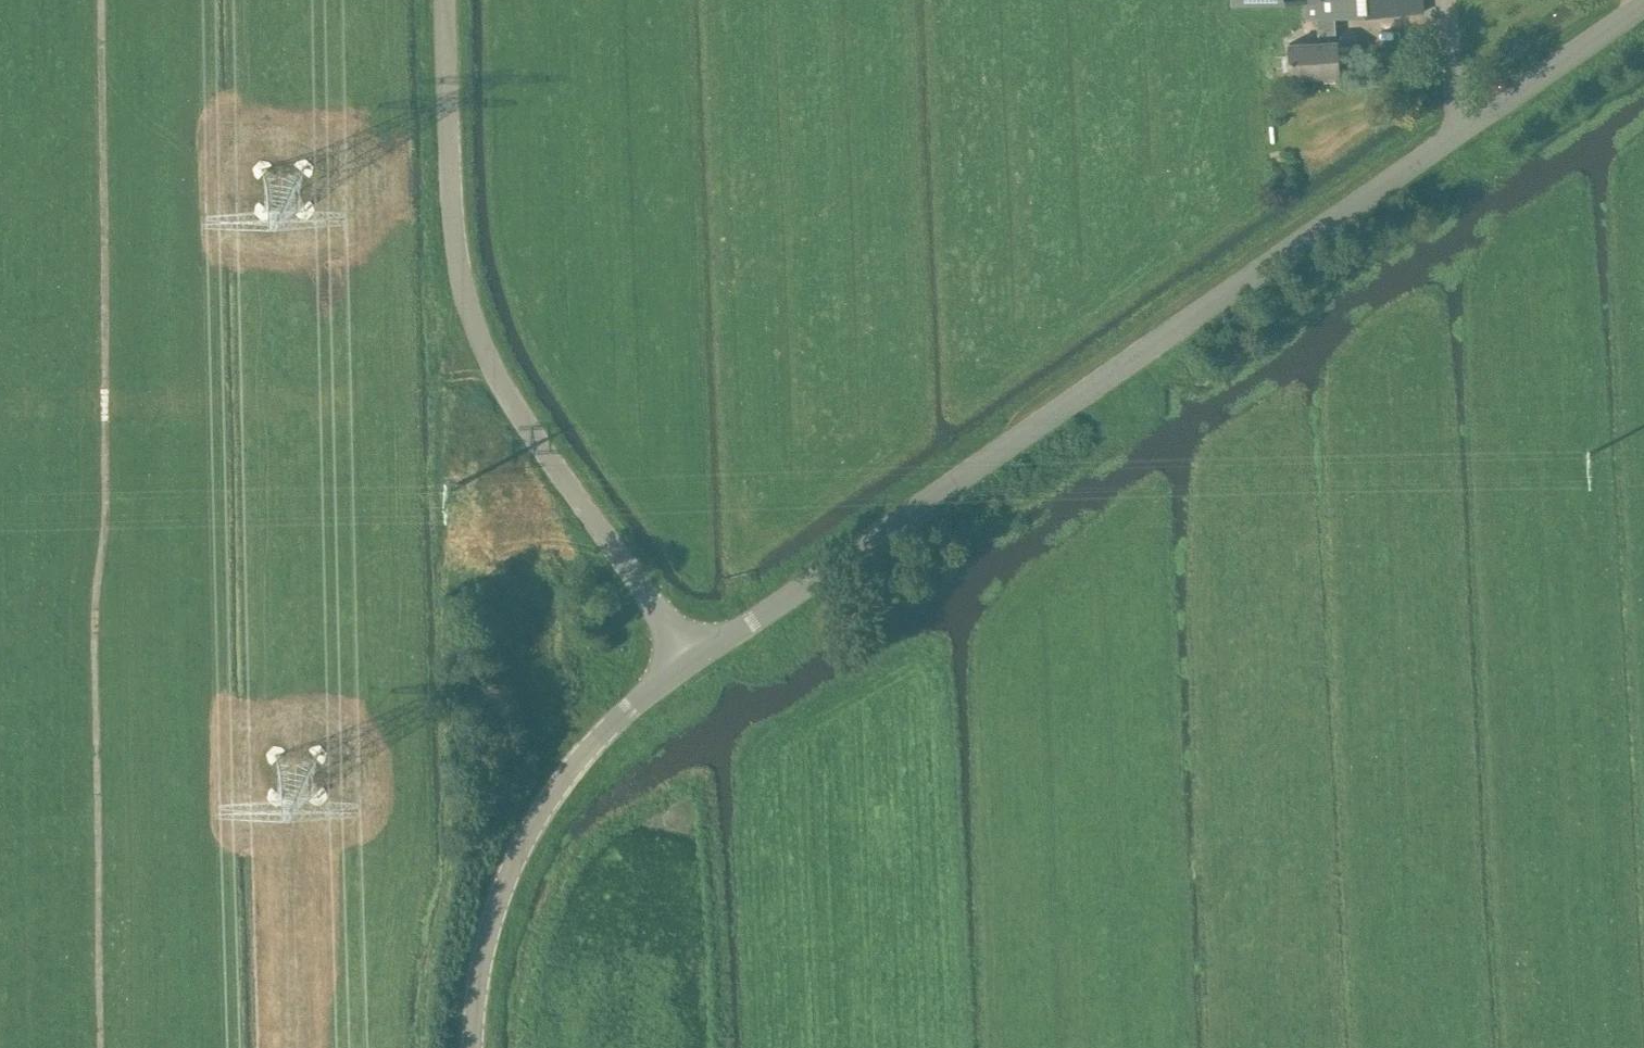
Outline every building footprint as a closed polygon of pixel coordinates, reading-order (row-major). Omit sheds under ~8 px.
[(1304,0),(1305,21),(1314,21),(1315,42),(1287,44),(1289,78),(1336,76),(1333,18),(1422,14),(1422,0),(1235,0),(1236,4),(1304,0)] [(1427,81),(1427,72),(1417,72),(1417,82),(1427,81)]
